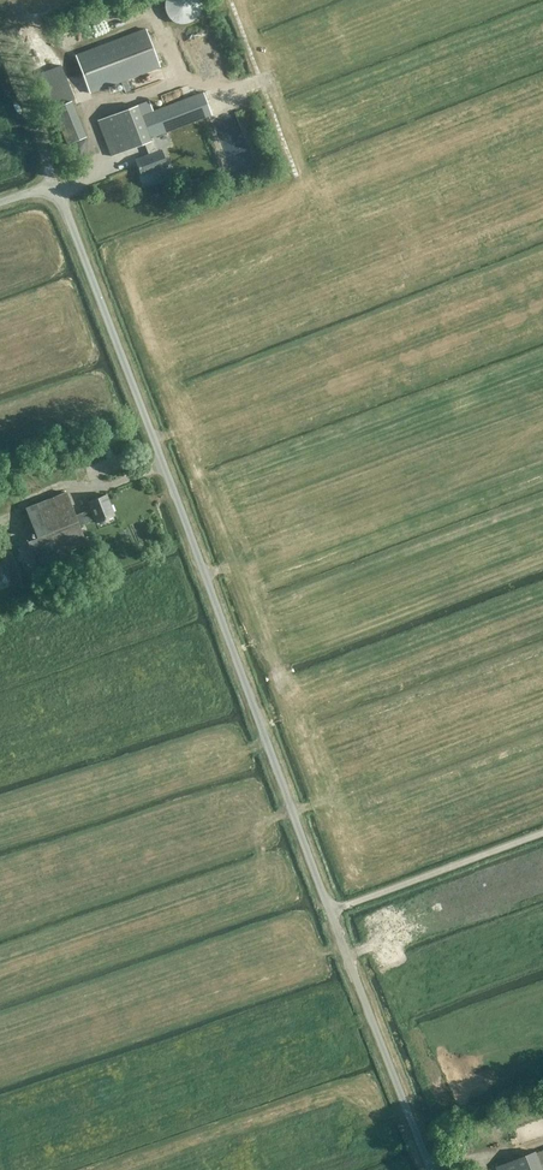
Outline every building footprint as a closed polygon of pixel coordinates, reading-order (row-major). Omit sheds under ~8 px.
[(164,3),(164,6),(164,9),(165,12),(166,15),(168,17),(171,19),(173,21),(176,22),(179,23),(182,24),(185,23),(188,23),(191,21),(193,20),(196,18),(198,15),(199,13),(200,10),(201,7),(201,3),(200,0),(164,0),(164,3)] [(83,38),(118,26),(114,14),(79,27),(83,38)] [(145,28),(75,54),(89,93),(160,66),(145,28)] [(46,66),(59,100),(75,94),(62,61),(46,66)] [(188,80),(186,66),(173,69),(175,82),(188,80)] [(149,100),(97,119),(111,155),(144,143),(148,154),(135,159),(141,175),(167,165),(161,150),(158,151),(152,137),(212,115),(204,92),(153,111),(149,100)] [(54,107),(51,108),(58,124),(66,144),(74,141),(85,136),(85,134),(71,100),(54,107)] [(81,168),(73,172),(78,184),(86,180),(81,168)] [(96,521),(114,514),(106,493),(87,501),(90,508),(74,514),(65,491),(25,507),(37,536),(27,540),(36,563),(86,543),(78,524),(95,518),(96,521)] [(536,1151),(536,1150),(497,1166),(498,1169),(542,1169),(542,1148),(536,1151)]
